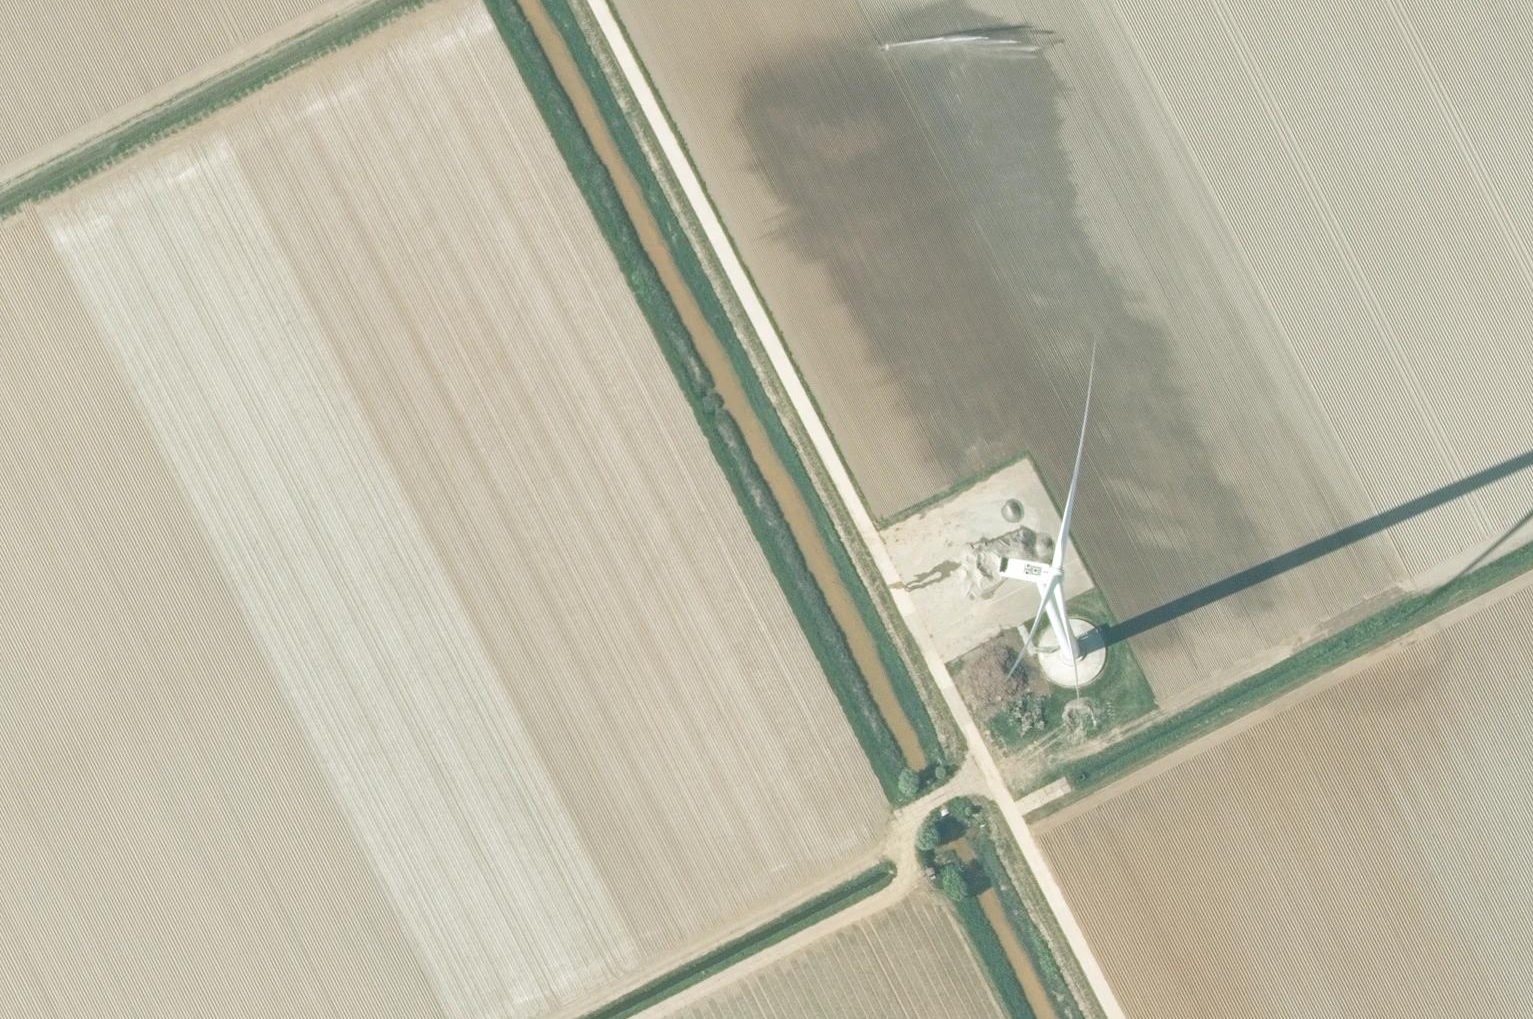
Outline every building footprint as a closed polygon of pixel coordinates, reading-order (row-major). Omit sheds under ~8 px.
[(1064,653),(1064,654),(1064,655),(1064,656),(1065,657),(1065,658),(1066,658),(1066,659),(1067,659),(1067,660),(1068,660),(1068,661),(1069,661),(1070,662),(1071,662),(1072,662),(1073,662),(1074,662),(1075,661),(1076,661),(1077,660),(1078,660),(1078,659),(1079,658),(1079,657),(1080,657),(1080,656),(1080,655),(1080,654),(1080,653),(1080,652),(1080,651),(1079,650),(1079,649),(1078,649),(1078,648),(1077,648),(1077,647),(1076,647),(1075,646),(1074,646),(1073,646),(1072,646),(1071,646),(1070,646),(1069,646),(1069,647),(1068,647),(1067,648),(1066,648),(1066,649),(1065,650),(1065,651),(1064,652),(1064,653)]
